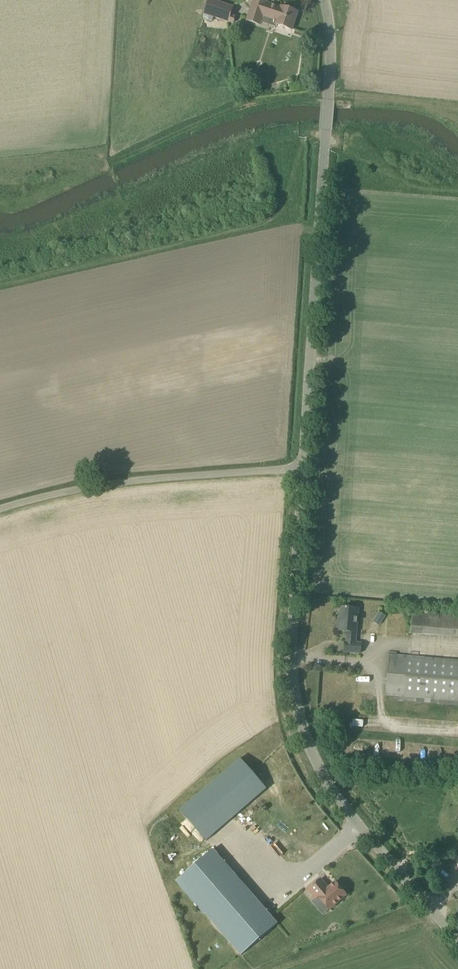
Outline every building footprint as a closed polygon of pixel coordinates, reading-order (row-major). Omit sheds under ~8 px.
[(211,0),(209,0),(204,14),(214,17),(216,18),(222,20),(228,22),(230,15),(233,7),(211,0)] [(251,7),(247,21),(259,25),(262,16),(277,20),(275,25),(291,30),(297,12),(281,7),(281,8),(267,3),(267,2),(261,0),(254,0),(251,7)] [(203,18),(202,19),(203,19),(212,22),(214,17),(204,14),(203,18)] [(356,643),(358,609),(341,608),(340,622),(338,621),(337,631),(347,632),(346,642),(345,642),(344,652),(361,653),(362,643),(356,643)] [(386,615),(378,611),(374,617),(381,622),(386,615)] [(411,629),(411,634),(457,638),(457,616),(412,613),(411,629)] [(389,655),(385,696),(457,702),(457,660),(389,655)] [(240,759),(180,811),(206,841),(266,789),(240,759)] [(273,934),(211,857),(174,887),(236,964),(273,934)] [(312,883),(299,894),(307,903),(309,901),(320,914),(338,899),(327,886),(319,892),(312,883)]
